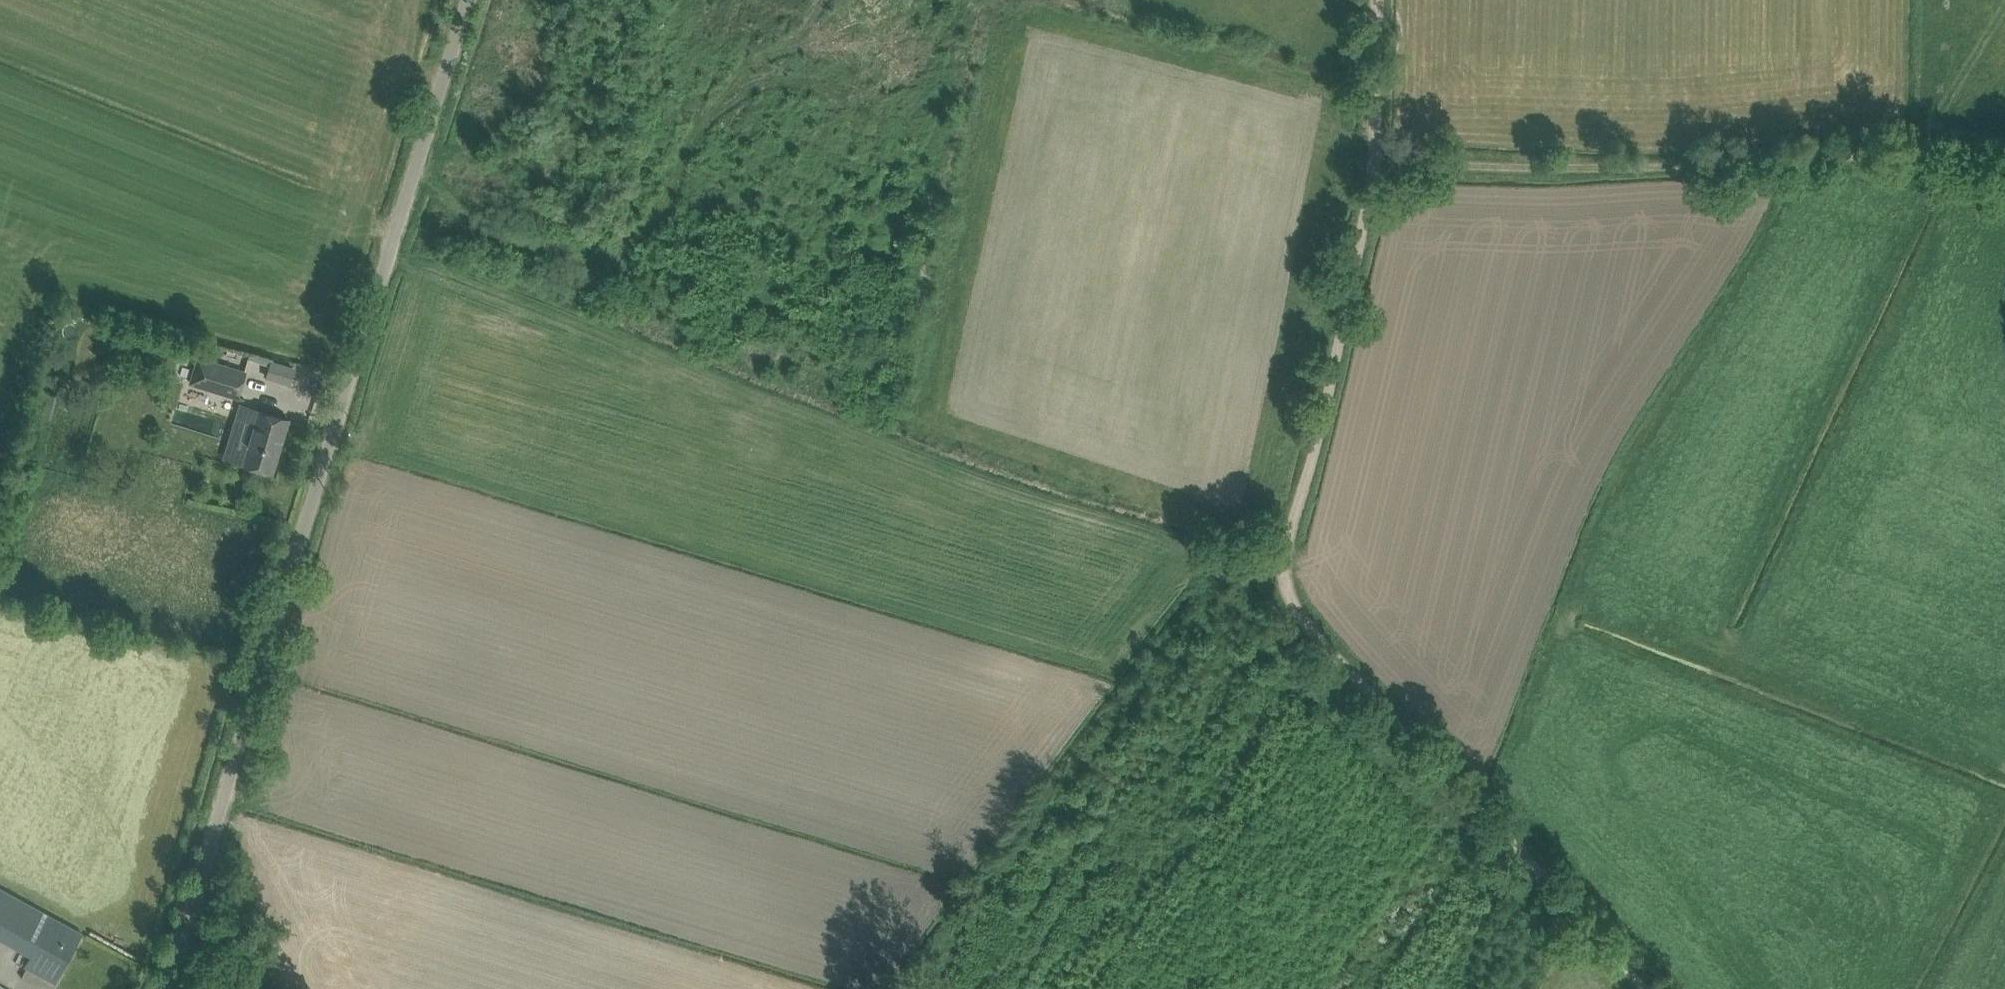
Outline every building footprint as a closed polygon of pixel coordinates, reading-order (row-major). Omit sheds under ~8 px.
[(238,397),(245,372),(198,358),(191,382),(238,397)] [(271,360),(266,377),(289,385),(295,367),(271,360)] [(241,463),(272,472),(283,436),(288,418),(258,409),(257,409),(241,463)] [(23,969),(53,986),(82,932),(0,888),(0,938),(30,954),(23,969)]
